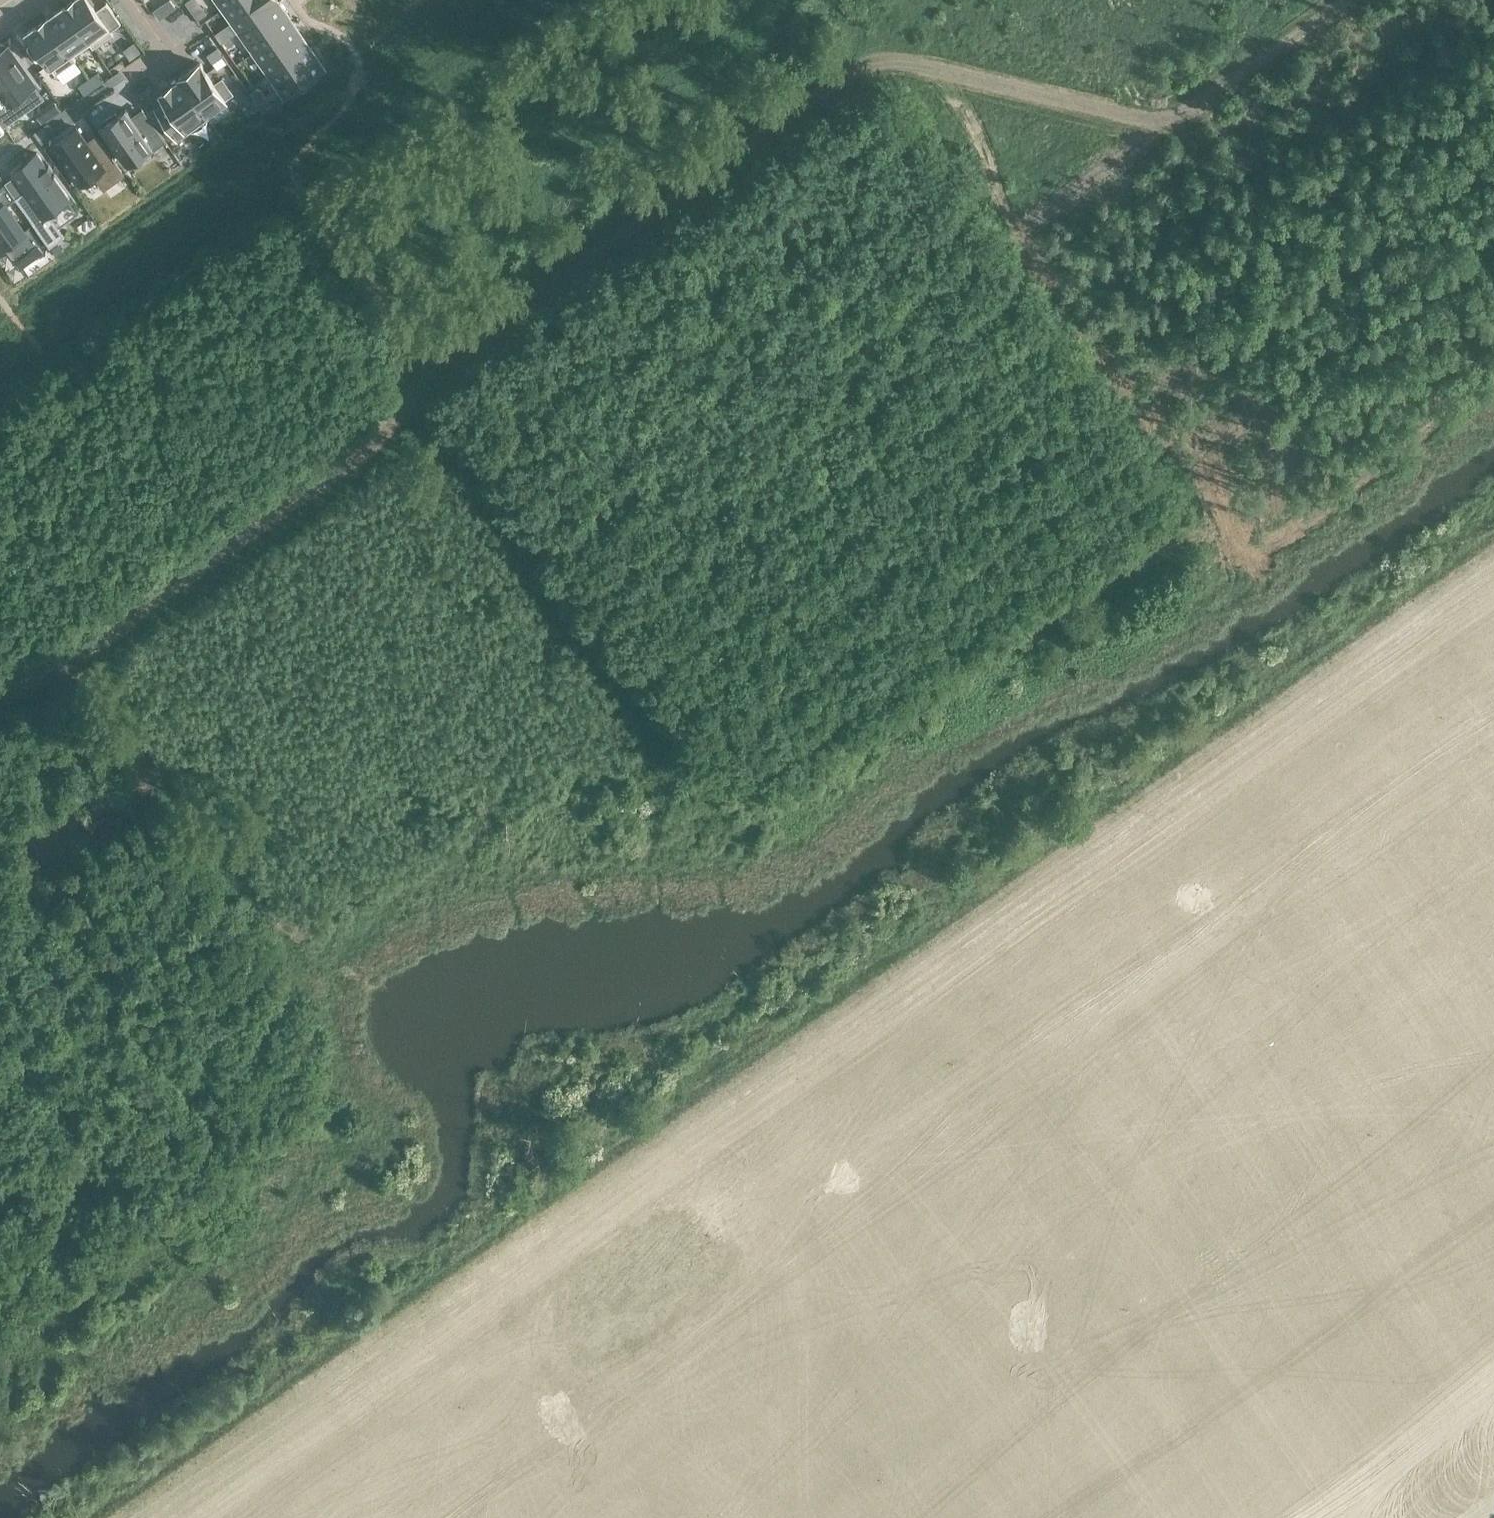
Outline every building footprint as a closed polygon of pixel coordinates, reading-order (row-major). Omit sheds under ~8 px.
[(65,5),(94,46),(113,33),(111,30),(121,22),(107,2),(97,8),(91,0),(72,0),(65,5)] [(154,10),(160,19),(176,8),(171,0),(169,0),(154,10)] [(223,8),(235,0),(218,0),(223,8)] [(223,8),(239,30),(279,1),(278,0),(235,0),(223,8)] [(279,1),(239,30),(254,51),(294,23),(279,1)] [(65,5),(46,18),(75,60),(76,59),(73,55),(90,43),(93,47),(94,46),(65,5)] [(194,13),(199,20),(208,14),(203,7),(194,13)] [(46,18),(27,32),(56,73),(75,60),(46,18)] [(294,23),(254,51),(269,73),(309,44),(294,23)] [(224,29),(217,34),(223,43),(230,38),(224,29)] [(309,44),(269,73),(285,95),(325,67),(309,44)] [(0,51),(0,121),(4,126),(45,97),(8,45),(0,51)] [(217,47),(207,54),(213,62),(223,55),(217,47)] [(112,53),(104,59),(111,69),(119,63),(112,53)] [(200,62),(180,76),(209,117),(210,117),(207,113),(226,99),(226,98),(233,93),(222,78),(216,83),(200,62)] [(98,71),(89,78),(94,86),(104,80),(98,71)] [(167,100),(156,108),(177,138),(188,131),(188,132),(209,117),(180,76),(179,77),(180,78),(161,92),(167,100)] [(89,78),(79,85),(84,93),(94,86),(89,78)] [(259,86),(250,92),(254,98),(263,92),(259,86)] [(150,94),(140,101),(146,110),(155,103),(150,94)] [(51,109),(56,117),(63,112),(58,105),(51,109)] [(116,111),(103,121),(104,123),(102,125),(128,162),(151,146),(154,149),(166,141),(146,113),(135,120),(126,107),(117,114),(116,111)] [(35,134),(42,144),(56,135),(49,125),(35,134)] [(77,126),(52,144),(80,185),(95,175),(104,188),(124,174),(101,141),(92,147),(77,126)] [(37,152),(11,170),(25,190),(15,197),(16,198),(50,246),(65,235),(49,212),(70,198),(37,152)] [(2,247),(5,244),(21,267),(46,248),(30,224),(24,229),(7,204),(16,198),(15,197),(0,175),(0,244),(2,247)] [(52,249),(57,255),(64,250),(59,244),(52,249)]
